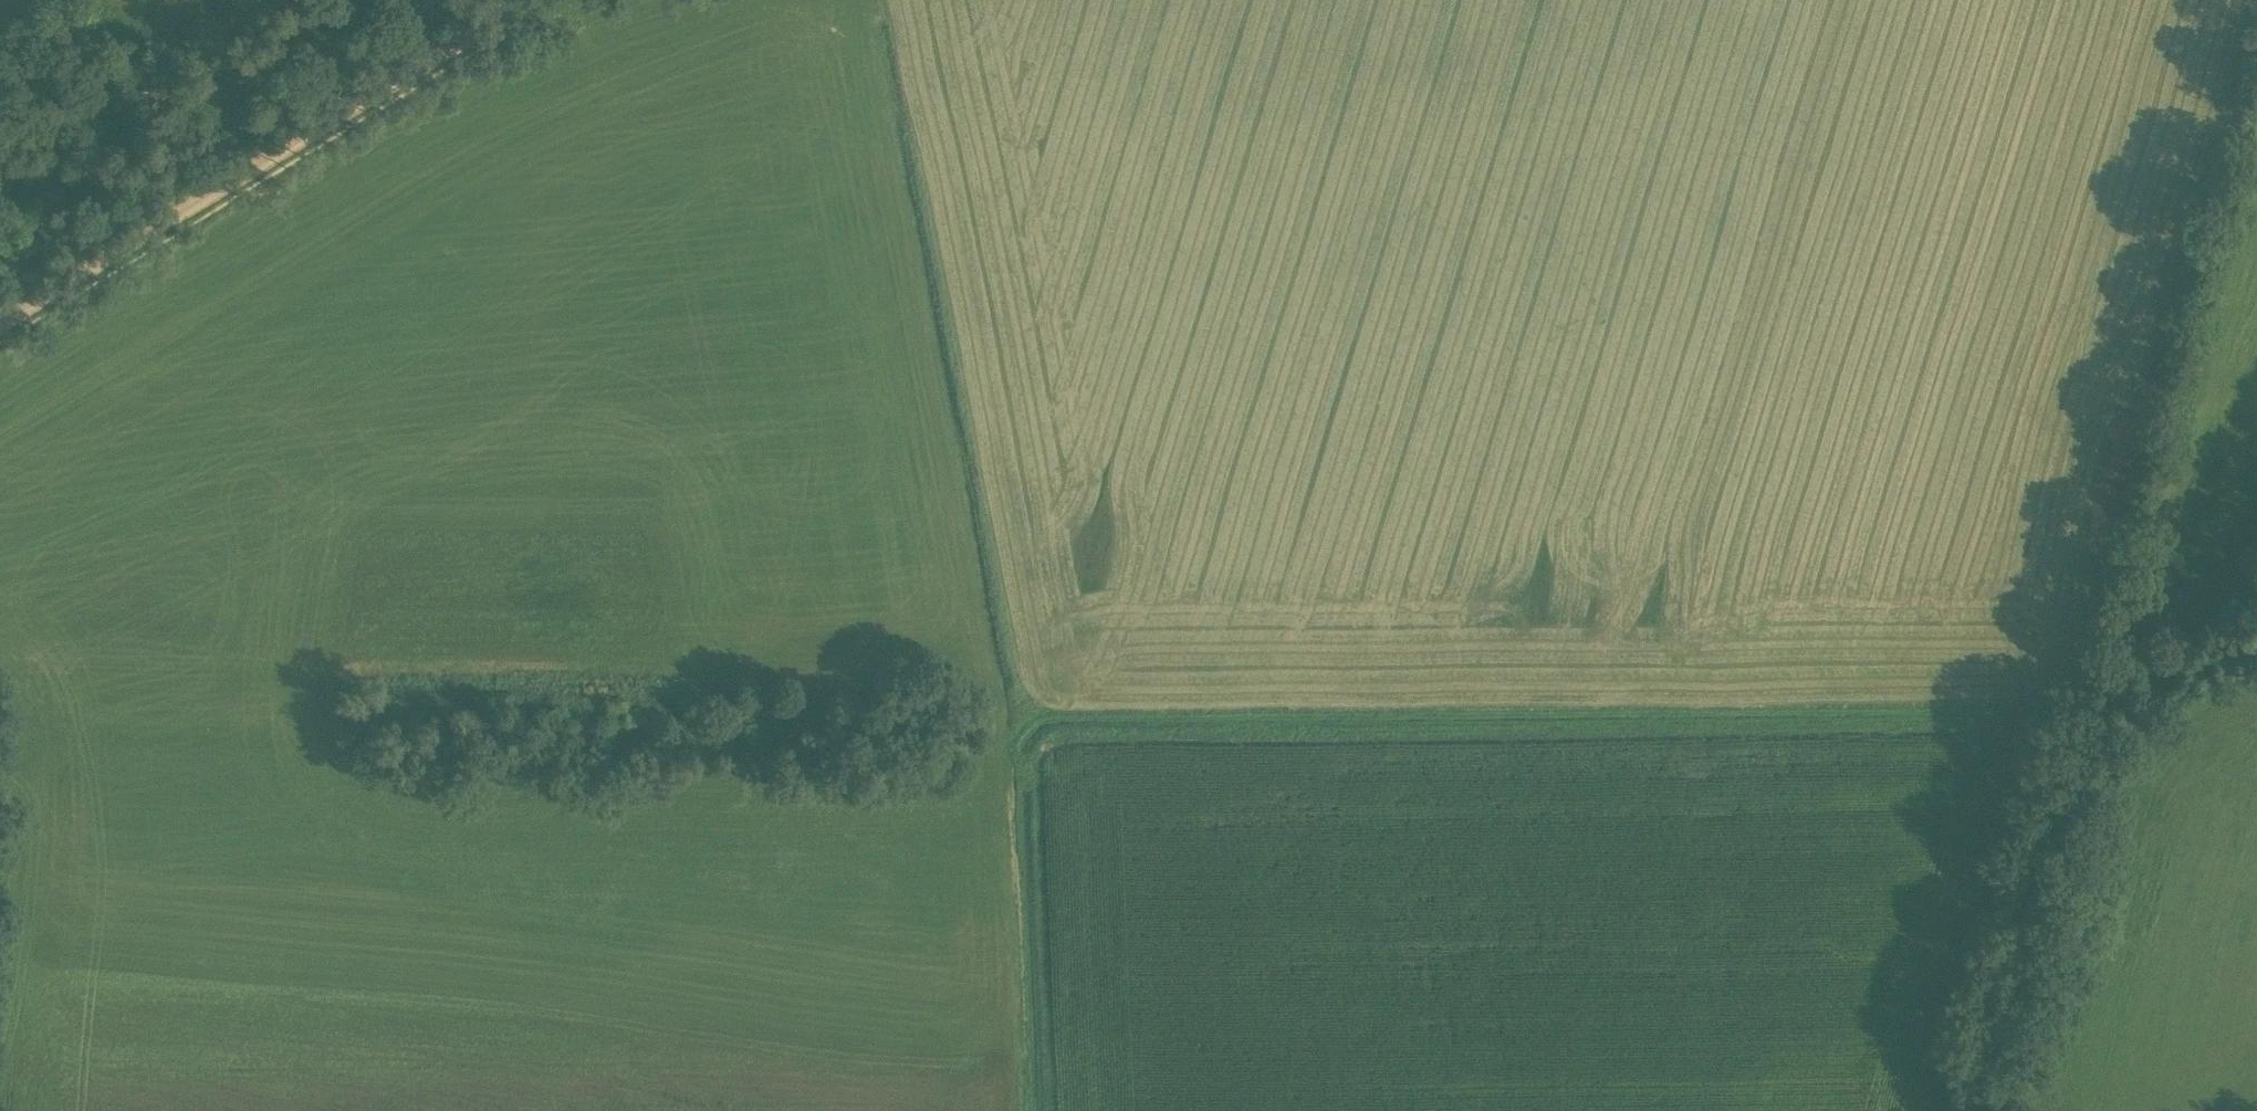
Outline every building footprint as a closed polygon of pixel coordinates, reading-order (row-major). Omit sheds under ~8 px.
[(202,0),(183,0),(179,9),(194,16),(202,0)]
